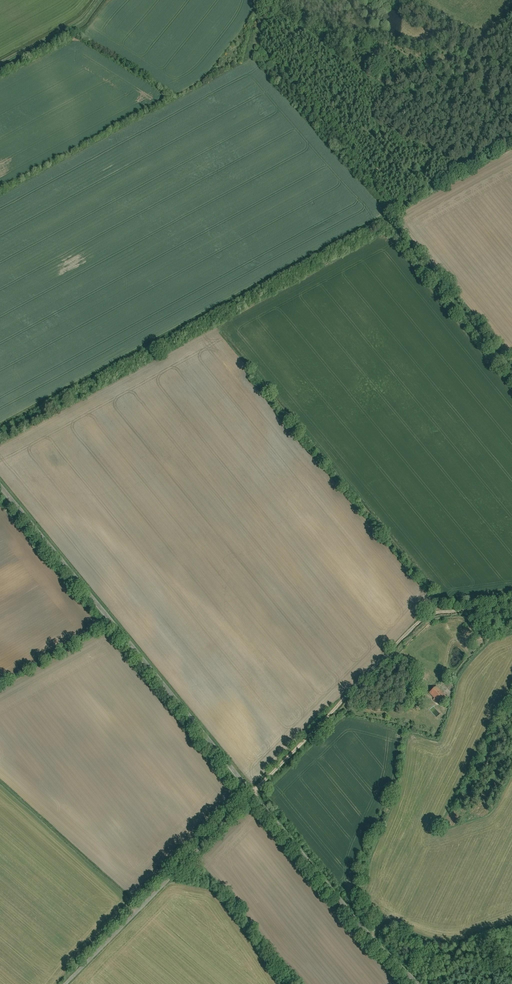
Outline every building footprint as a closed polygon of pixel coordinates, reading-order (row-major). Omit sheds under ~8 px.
[(436,686),(429,693),(439,704),(447,697),(436,686)]
